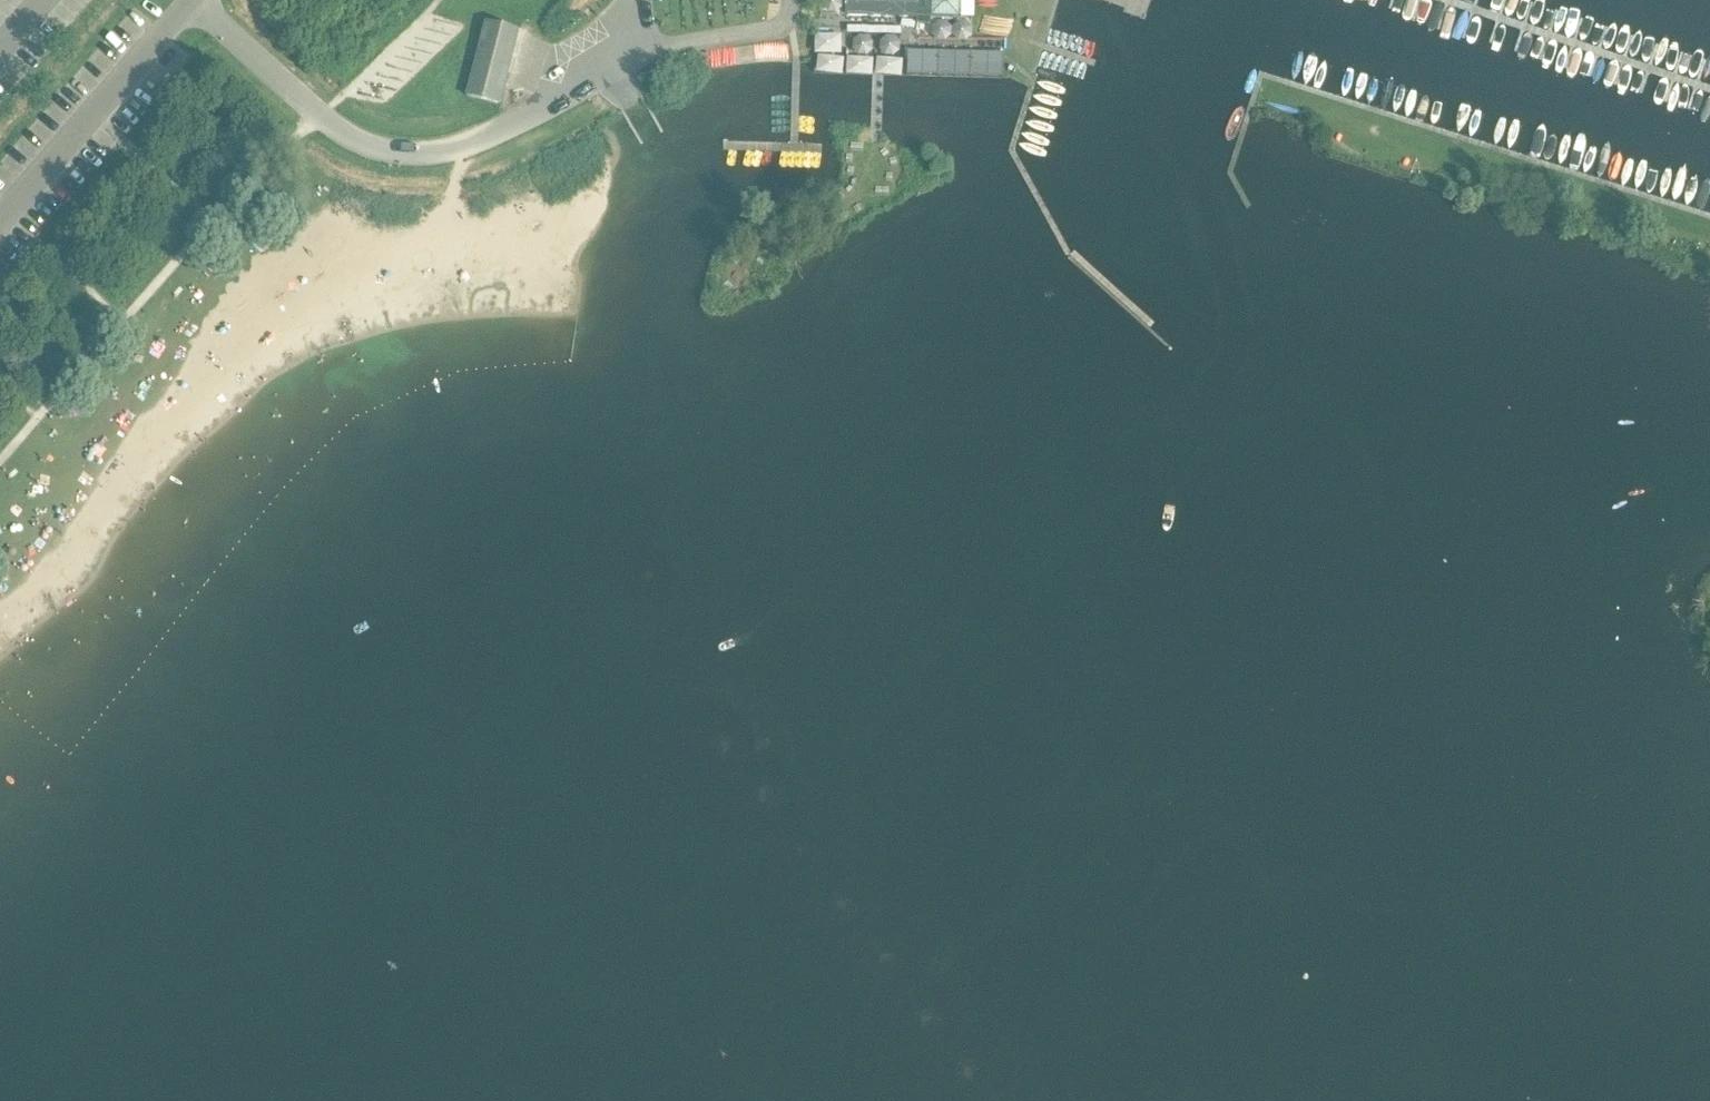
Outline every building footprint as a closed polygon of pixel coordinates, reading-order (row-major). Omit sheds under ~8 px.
[(846,18),(970,21),(971,0),(847,0),(846,18)] [(481,40),(466,97),(481,101),(499,106),(501,98),(503,92),(518,33),(485,25),(481,40)]
